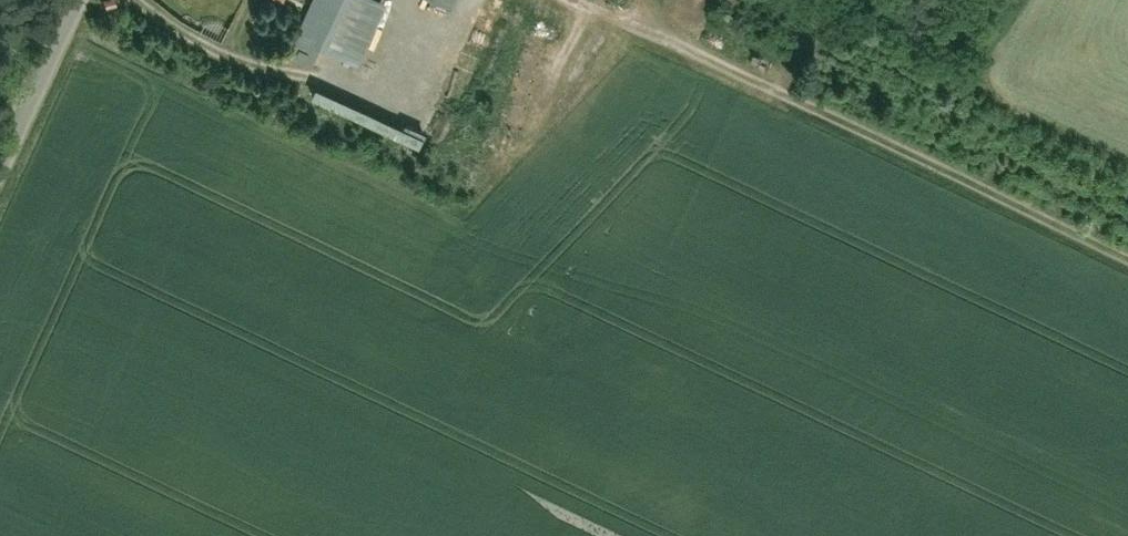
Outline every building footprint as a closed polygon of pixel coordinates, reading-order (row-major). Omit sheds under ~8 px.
[(291,49),(351,77),(385,6),(372,0),(314,0),(291,49)] [(452,8),(455,0),(433,0),(452,8)]
